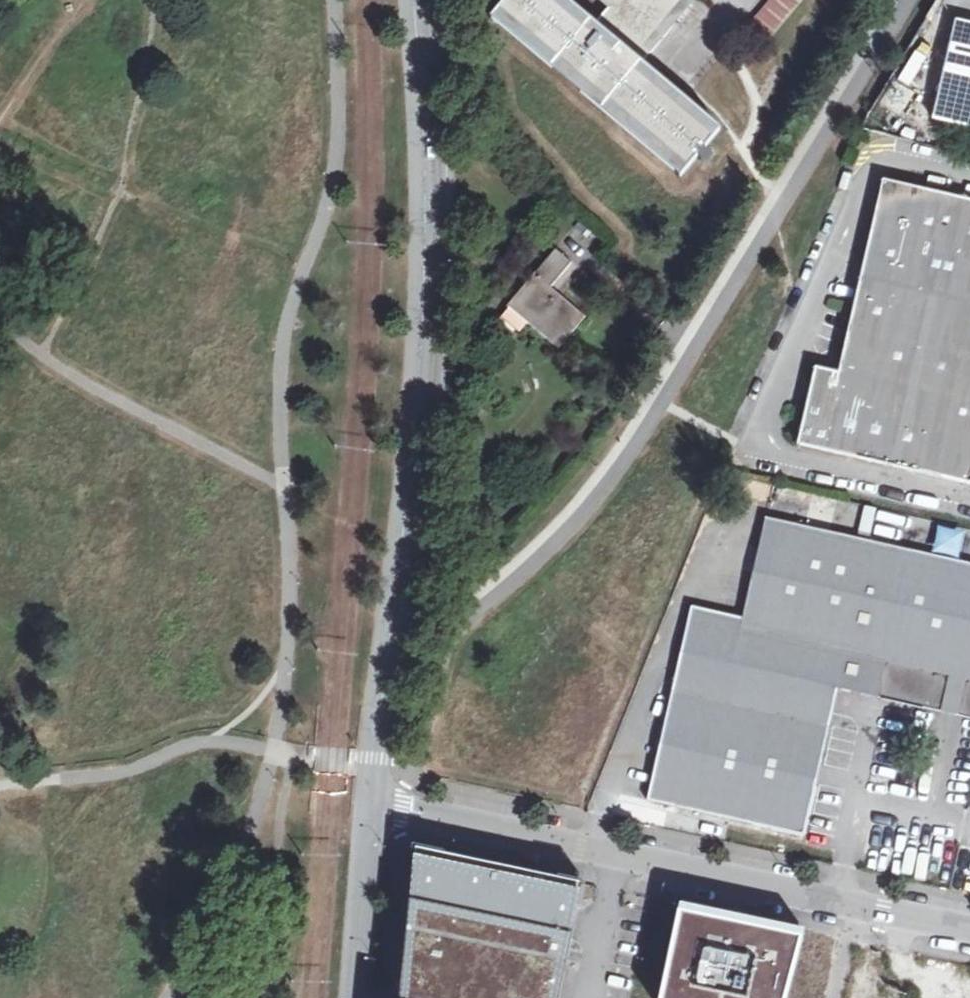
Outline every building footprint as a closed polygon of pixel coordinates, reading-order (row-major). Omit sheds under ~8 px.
[(653,51),(638,38),(652,22),(658,26),(664,21),(681,0),(602,0),(611,8),(593,29),(558,0),(508,0),(497,14),(686,173),(700,155),(697,153),(701,149),(704,151),(718,134),(654,81),(639,68),(653,51)] [(744,32),(764,49),(806,0),(770,0),(744,32)] [(671,28),(664,21),(658,26),(652,22),(638,38),(653,51),(671,28)] [(963,26),(942,121),(969,127),(969,27),(963,26)] [(878,179),(835,370),(811,367),(792,445),(965,484),(969,481),(969,200),(878,179)] [(584,306),(567,291),(560,299),(549,289),(552,286),(546,281),(570,254),(553,239),(505,296),(514,303),(533,319),(556,339),(584,306)] [(761,517),(756,541),(742,613),(690,604),(684,630),(652,781),(650,792),(799,827),(801,817),(831,687),(884,699),(969,720),(969,565),(761,517)] [(402,997),(560,997),(582,885),(416,849),(402,997)] [(683,904),(660,997),(787,997),(803,932),(683,904)]
